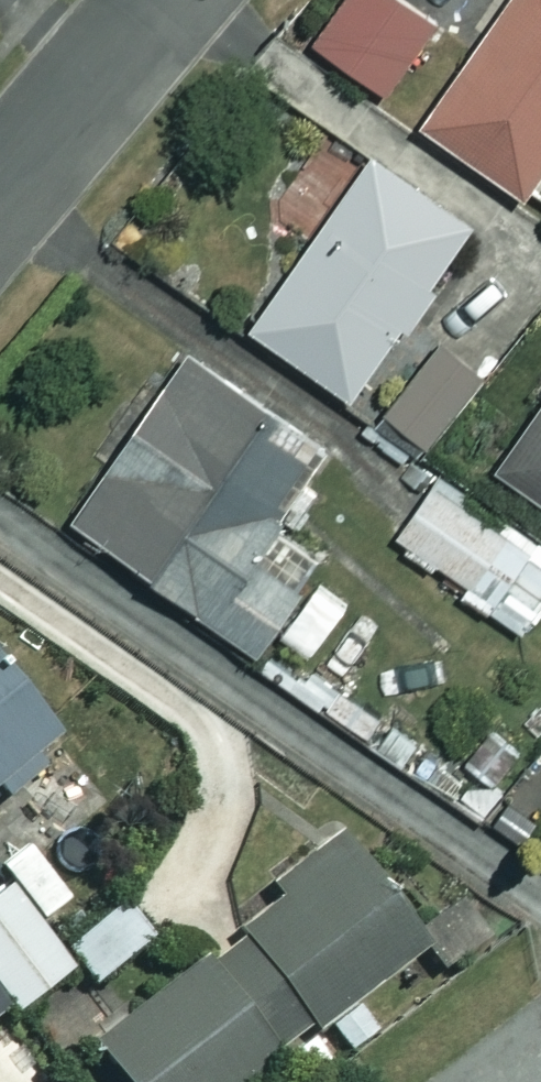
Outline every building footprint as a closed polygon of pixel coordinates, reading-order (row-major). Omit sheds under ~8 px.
[(387,0),(336,0),(306,39),(378,94),(427,31),(387,0)] [(419,127),(519,196),(540,164),(540,0),(506,0),(419,127)] [(465,231),(367,159),(247,324),(345,395),(465,231)] [(314,448),(182,353),(64,518),(254,655),(300,591),(242,549),(314,448)] [(492,469),(540,505),(540,403),(492,469)] [(428,482),(393,542),(460,581),(453,592),(522,632),(540,600),(540,548),(428,482)] [(0,670),(0,791),(60,738),(0,670)] [(332,835),(264,889),(274,902),(90,1049),(117,1081),(244,1081),(418,943),(332,835)] [(66,966),(2,880),(0,881),(0,1014),(66,966)] [(86,982),(155,940),(128,897),(60,940),(86,982)]
